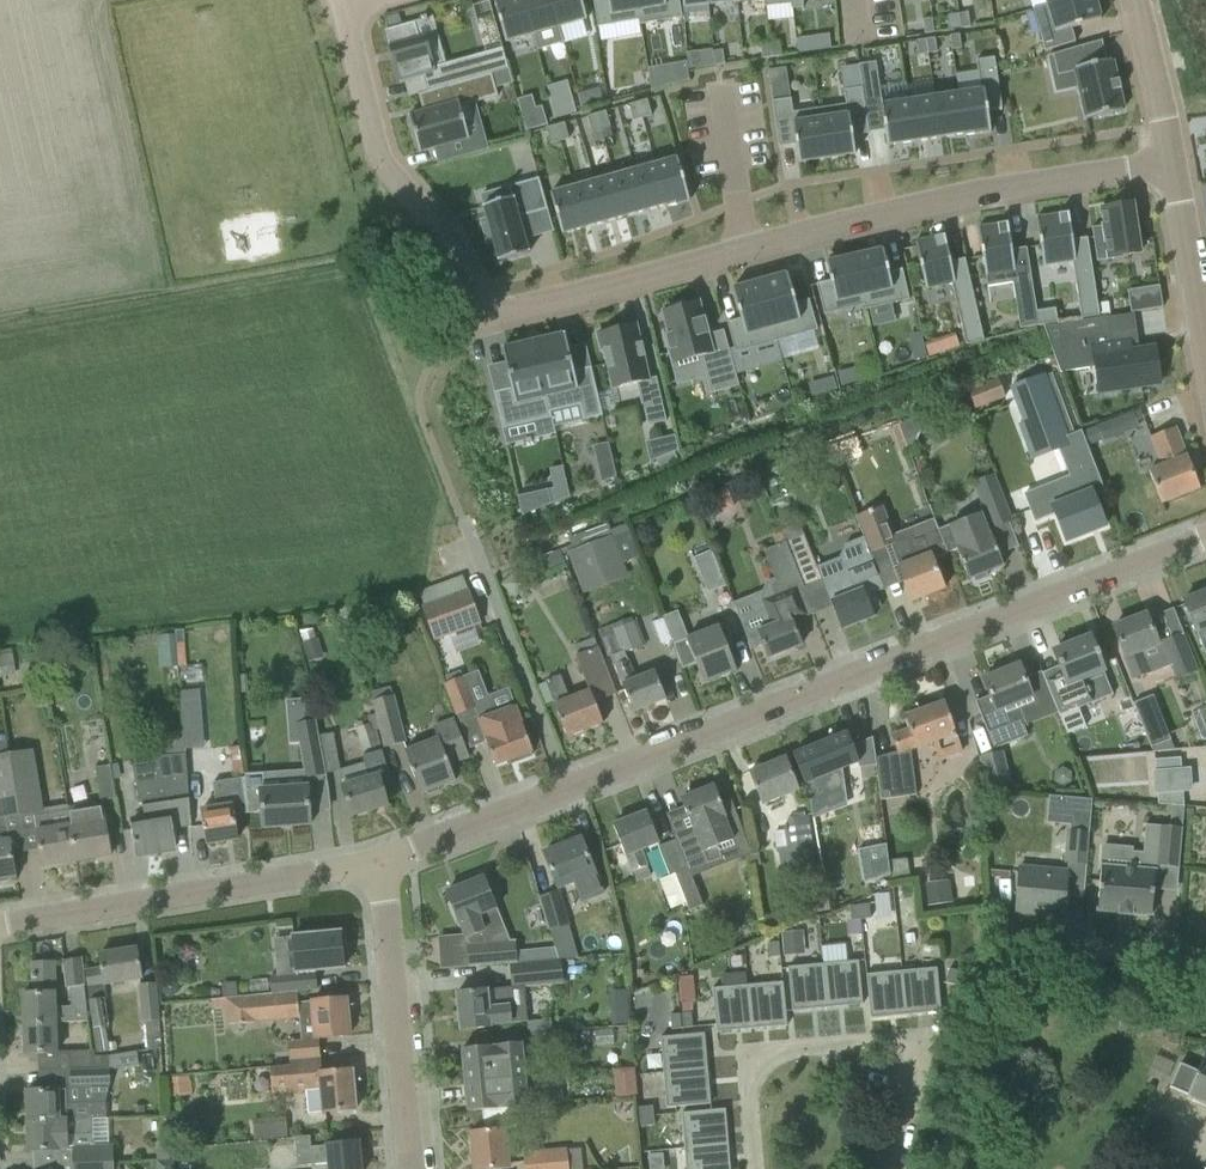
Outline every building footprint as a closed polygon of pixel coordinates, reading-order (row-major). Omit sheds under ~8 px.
[(505,42),(533,34),(524,0),(494,0),(505,42)] [(533,34),(537,49),(563,42),(559,27),(551,0),(524,0),(533,34)] [(559,27),(563,42),(564,43),(587,37),(582,20),(587,19),(581,0),(551,0),(559,27)] [(598,27),(638,20),(639,25),(640,24),(636,0),(593,0),(598,27)] [(640,24),(682,17),(679,0),(636,0),(640,24)] [(791,4),(791,9),(803,8),(803,0),(791,0),(792,4),(791,4)] [(1033,9),(1033,10),(1045,51),(1075,42),(1072,28),(1101,20),(1096,0),(1067,0),(1047,6),(1047,5),(1033,9)] [(958,14),(961,28),(970,27),(968,13),(958,14)] [(949,16),(951,30),(961,28),(958,14),(949,16)] [(404,82),(423,77),(427,92),(491,74),(508,69),(502,48),(446,64),(433,67),(426,41),(439,37),(433,17),(426,19),(426,16),(420,17),(421,20),(385,30),(400,83),(404,82)] [(922,20),(925,34),(934,32),(932,18),(922,20)] [(952,50),(961,48),(959,34),(950,36),(952,50)] [(795,39),(797,53),(811,51),(809,37),(795,39)] [(926,39),(928,53),(937,52),(935,38),(926,39)] [(917,41),(919,55),(928,53),(926,39),(917,41)] [(770,43),(772,57),(781,56),(779,42),(770,43)] [(772,57),(770,43),(760,44),(762,58),(772,57)] [(889,45),(892,59),(901,58),(899,44),(889,45)] [(1081,46),(1052,54),(1053,56),(1053,57),(1057,75),(1076,71),(1079,87),(1086,119),(1123,111),(1111,60),(1089,64),(1082,48),(1081,46)] [(722,50),(713,52),(715,65),(725,64),(722,50)] [(713,51),(698,53),(699,68),(714,66),(713,51)] [(1002,109),(994,57),(976,60),(981,90),(958,93),(964,134),(963,134),(964,137),(991,133),(987,111),(1002,109)] [(876,62),(859,65),(862,87),(864,101),(881,99),(876,62)] [(669,85),(665,67),(648,72),(652,90),(669,85)] [(786,68),(768,70),(770,85),(788,82),(786,68)] [(427,92),(418,94),(423,111),(409,115),(420,154),(469,140),(460,109),(498,98),(491,74),(427,92)] [(846,105),(819,109),(827,159),(855,154),(852,135),(869,132),(864,101),(862,87),(843,90),(846,105)] [(598,93),(578,98),(582,111),(602,106),(598,93)] [(963,134),(964,134),(958,93),(933,97),(939,138),(963,134)] [(914,142),(939,138),(933,97),(907,101),(914,142)] [(791,98),(772,101),(779,147),(796,144),(799,163),(827,159),(819,109),(793,113),(791,98)] [(565,99),(551,102),(555,118),(556,118),(570,115),(565,99)] [(638,102),(642,118),(652,115),(647,99),(638,102)] [(887,146),(914,142),(907,101),(881,105),(887,146)] [(629,105),(633,120),(642,118),(638,102),(629,105)] [(540,110),(521,115),(526,132),(545,126),(540,110)] [(606,111),(596,114),(601,129),(610,127),(606,111)] [(596,114),(587,116),(592,132),(601,129),(596,114)] [(564,123),(555,125),(559,141),(568,139),(564,123)] [(555,125),(546,128),(550,144),(559,141),(555,125)] [(689,201),(677,158),(655,164),(667,205),(665,205),(666,208),(689,201)] [(667,205),(655,164),(635,170),(646,210),(665,205),(667,205)] [(646,210),(635,170),(614,175),(625,216),(646,210)] [(625,216),(614,175),(593,181),(604,222),(625,216)] [(487,219),(481,221),(487,242),(493,241),(499,262),(529,253),(519,217),(547,209),(539,178),(508,186),(511,198),(483,206),(487,219)] [(604,222),(593,181),(572,187),(584,228),(604,222)] [(584,228),(572,187),(550,193),(562,234),(584,228)] [(1104,226),(1092,228),(1097,262),(1127,257),(1127,255),(1140,253),(1137,238),(1138,238),(1136,223),(1135,223),(1132,204),(1101,208),(1104,226)] [(1072,240),(1068,213),(1036,219),(1043,266),(1072,262),(1081,319),(1099,316),(1087,238),(1072,240)] [(1012,251),(1008,224),(978,228),(987,287),(1012,284),(1019,329),(1039,326),(1036,312),(1026,248),(1012,251)] [(944,235),(915,242),(926,288),(951,282),(966,345),(984,341),(965,258),(950,262),(944,235)] [(883,249),(855,256),(867,309),(909,300),(902,269),(888,272),(883,249)] [(830,280),(817,283),(824,314),(863,305),(864,310),(867,309),(855,256),(826,262),(830,280)] [(759,281),(776,341),(817,329),(809,299),(795,303),(787,273),(759,281)] [(759,281),(732,289),(740,318),(727,322),(735,352),(776,341),(759,281)] [(1159,286),(1127,290),(1131,312),(1163,308),(1159,286)] [(700,356),(711,393),(739,386),(723,330),(707,335),(698,303),(681,307),(680,303),(666,307),(667,311),(663,312),(668,331),(664,332),(673,363),(700,356)] [(1036,311),(1038,326),(1058,323),(1055,308),(1036,311)] [(1107,317),(1043,326),(1060,372),(1096,367),(1100,394),(1159,385),(1153,346),(1132,350),(1131,340),(1111,343),(1107,317)] [(648,425),(666,421),(656,377),(648,379),(643,357),(644,357),(641,344),(640,344),(636,325),(615,330),(614,328),(597,332),(601,349),(604,348),(613,389),(640,383),(645,404),(643,404),(648,425)] [(565,334),(533,341),(550,414),(580,407),(583,421),(602,416),(591,367),(573,371),(565,334)] [(925,354),(953,345),(950,338),(922,347),(925,354)] [(550,414),(533,341),(502,349),(511,389),(494,393),(502,430),(551,418),(550,414)] [(842,388),(860,382),(857,367),(838,372),(842,388)] [(1034,379),(1011,387),(1024,422),(1019,424),(1026,443),(1054,433),(1070,475),(1025,493),(1035,520),(1055,512),(1066,541),(1104,526),(1096,504),(1093,496),(1104,491),(1095,467),(1082,431),(1067,436),(1044,375),(1034,379)] [(837,391),(833,378),(821,381),(825,394),(837,391)] [(1005,397),(998,379),(968,391),(975,408),(1005,397)] [(1132,413),(1098,427),(1103,440),(1137,426),(1132,413)] [(1149,471),(1161,503),(1200,489),(1187,456),(1186,456),(1175,428),(1149,438),(1160,467),(1149,471)] [(669,433),(639,442),(643,458),(673,449),(669,433)] [(603,441),(589,445),(597,480),(611,477),(603,441)] [(559,465),(544,468),(548,486),(510,494),(513,511),(566,501),(559,465)] [(975,483),(993,528),(1010,521),(993,476),(975,483)] [(702,496),(706,514),(730,508),(725,490),(702,496)] [(893,535),(881,506),(855,516),(863,536),(875,566),(891,559),(883,539),(893,535)] [(938,530),(943,544),(947,554),(957,550),(968,579),(974,577),(975,582),(987,577),(986,573),(1003,566),(991,535),(989,536),(980,513),(938,530)] [(933,559),(947,554),(943,544),(938,530),(908,542),(907,537),(890,544),(903,579),(912,601),(944,589),(936,567),(933,559)] [(805,535),(786,542),(803,584),(802,585),(804,589),(823,582),(805,535)] [(884,589),(875,566),(863,536),(846,542),(839,556),(847,577),(824,586),(832,607),(841,629),(874,616),(872,610),(881,607),(876,593),(884,589)] [(611,538),(567,555),(582,594),(626,577),(611,538)] [(784,543),(763,551),(775,581),(780,593),(802,585),(803,584),(786,542),(784,543)] [(696,557),(709,592),(726,586),(712,551),(696,557)] [(561,552),(540,561),(545,574),(566,565),(561,552)] [(419,592),(437,640),(482,623),(463,576),(419,592)] [(765,592),(734,604),(751,650),(763,645),(769,658),(801,645),(793,625),(791,618),(790,618),(780,593),(775,581),(767,584),(765,592)] [(1183,600),(1196,632),(1197,631),(1205,653),(1205,591),(1183,600)] [(1113,628),(1122,650),(1133,678),(1150,672),(1141,650),(1158,644),(1146,614),(1113,628)] [(368,615),(356,623),(363,634),(375,627),(368,615)] [(624,651),(643,645),(634,622),(603,633),(614,666),(632,712),(665,699),(655,672),(637,679),(629,660),(628,661),(624,651)] [(672,644),(682,669),(696,663),(704,684),(736,671),(726,645),(733,643),(725,624),(672,644)] [(1163,642),(1177,678),(1195,671),(1181,635),(1163,642)] [(1042,673),(1051,695),(1066,734),(1086,726),(1080,709),(1095,703),(1086,679),(1103,672),(1090,637),(1054,651),(1060,666),(1042,673)] [(316,639),(302,643),(308,661),(322,657),(316,639)] [(596,648),(575,656),(584,679),(605,670),(596,648)] [(0,658),(0,670),(14,668),(12,656),(0,658)] [(998,668),(999,673),(984,679),(990,696),(976,702),(984,724),(994,748),(1016,740),(1010,725),(1028,718),(1024,708),(1034,704),(1019,665),(1018,665),(1016,661),(998,668)] [(459,672),(445,678),(447,684),(462,678),(459,672)] [(560,676),(546,682),(555,705),(554,705),(558,715),(567,738),(603,723),(590,691),(569,699),(560,676)] [(475,709),(463,677),(462,678),(447,684),(445,685),(457,715),(475,709)] [(183,729),(202,728),(199,689),(180,691),(183,729)] [(1152,696),(1134,703),(1151,747),(1169,740),(1152,696)] [(372,702),(385,748),(405,742),(391,697),(372,702)] [(879,782),(880,799),(880,800),(916,793),(911,749),(919,746),(919,747),(933,742),(940,762),(962,754),(955,735),(944,703),(906,716),(910,729),(892,735),(898,752),(875,758),(879,782)] [(486,742),(495,766),(532,751),(515,706),(477,720),(486,743),(486,742)] [(326,773),(320,736),(316,720),(295,724),(305,779),(326,776),(326,773)] [(425,792),(428,795),(438,791),(439,787),(455,781),(449,764),(467,757),(453,721),(433,727),(438,738),(404,751),(421,794),(425,792)] [(355,728),(362,751),(381,745),(374,722),(355,728)] [(847,732),(793,754),(811,800),(810,801),(813,819),(826,814),(824,808),(845,800),(841,775),(843,775),(842,770),(857,763),(859,762),(847,732)] [(333,734),(320,736),(326,773),(340,771),(333,734)] [(1169,740),(1151,747),(1153,751),(1173,750),(1169,740)] [(387,806),(381,783),(390,781),(382,750),(363,756),(370,778),(342,786),(351,817),(387,806)] [(132,820),(134,832),(136,841),(134,841),(134,844),(136,843),(138,856),(173,850),(170,831),(190,827),(185,753),(157,757),(161,781),(136,785),(139,804),(144,803),(146,817),(132,820)] [(12,763),(11,755),(0,757),(0,804),(4,804),(6,816),(20,814),(12,763)] [(979,760),(986,790),(1005,786),(998,756),(979,760)] [(798,791),(785,757),(749,772),(763,805),(798,791)] [(1189,790),(1187,770),(1181,770),(1180,757),(1155,759),(1156,772),(1153,772),(1154,793),(1158,793),(1158,804),(1171,805),(1184,806),(1183,791),(1189,790)] [(37,811),(28,760),(12,763),(20,814),(37,811)] [(95,768),(100,801),(117,798),(111,765),(95,768)] [(264,773),(244,775),(245,778),(247,814),(261,813),(263,828),(281,827),(281,830),(292,829),(292,826),(310,825),(308,787),(265,790),(264,773)] [(216,808),(202,810),(203,821),(207,845),(237,840),(233,816),(247,814),(245,778),(211,783),(216,808)] [(746,838),(731,800),(721,804),(714,786),(712,787),(710,783),(694,789),(696,793),(681,799),(692,829),(674,837),(676,841),(674,842),(686,873),(674,878),(684,904),(686,903),(689,910),(702,905),(691,877),(721,865),(718,857),(734,850),(732,843),(746,838)] [(110,856),(102,808),(95,809),(94,805),(67,809),(70,825),(76,862),(110,856)] [(613,826),(631,872),(633,872),(637,882),(652,876),(642,850),(659,844),(647,813),(613,826)] [(76,862),(70,825),(52,828),(50,814),(34,817),(42,867),(76,862)] [(788,830),(775,832),(777,853),(780,853),(782,870),(814,866),(808,815),(786,818),(788,830)] [(1151,916),(1155,872),(1178,874),(1182,828),(1145,825),(1142,863),(1130,862),(1129,869),(1101,866),(1097,911),(1100,911),(1119,913),(1119,915),(1121,915),(1122,912),(1129,913),(1129,915),(1131,916),(1131,914),(1149,915),(1149,916),(1151,916)] [(15,877),(7,828),(0,829),(0,879),(15,877)] [(1065,862),(1086,864),(1089,832),(1068,831),(1065,862)] [(594,874),(595,873),(581,838),(543,853),(557,888),(574,881),(583,902),(602,895),(594,874)] [(670,909),(684,904),(674,878),(686,873),(674,842),(658,848),(669,876),(658,880),(670,909)] [(886,845),(858,850),(864,883),(892,877),(886,845)] [(1015,913),(1064,917),(1068,871),(1052,870),(1051,878),(1036,876),(1037,868),(1019,867),(1015,913)] [(468,945),(467,945),(468,966),(516,963),(514,942),(489,944),(480,922),(498,915),(489,892),(495,890),(487,870),(463,879),(465,885),(446,892),(458,923),(459,923),(468,945)] [(950,880),(925,883),(928,904),(952,901),(950,880)] [(540,897),(549,931),(570,925),(560,893),(540,897)] [(827,898),(810,901),(812,913),(829,910),(827,898)] [(868,904),(858,905),(860,919),(869,918),(868,904)] [(860,919),(858,905),(849,905),(850,920),(860,919)] [(781,932),(781,938),(783,955),(805,954),(803,931),(781,932)] [(295,975),(270,977),(272,993),(297,991),(316,989),(315,971),(343,969),(339,933),(292,937),(295,975)] [(770,957),(780,956),(778,942),(769,943),(770,957)] [(101,969),(84,971),(87,987),(89,1001),(104,999),(106,999),(104,984),(141,978),(140,972),(136,949),(99,955),(101,969)] [(511,965),(513,988),(513,989),(562,984),(560,960),(511,965)] [(858,961),(823,964),(827,1008),(862,1005),(858,961)] [(32,994),(22,994),(23,1024),(55,1023),(89,1022),(85,986),(70,988),(72,1007),(55,1007),(53,963),(31,964),(32,994)] [(827,1008),(823,964),(788,967),(792,1011),(827,1008)] [(937,968),(901,971),(905,1015),(941,1012),(937,968)] [(948,969),(945,983),(954,985),(958,971),(948,969)] [(905,1015),(901,971),(866,975),(870,1018),(905,1015)] [(695,1000),(693,976),(679,977),(681,1001),(695,1000)] [(156,983),(139,985),(142,1022),(143,1022),(145,1049),(161,1048),(159,1020),(156,983)] [(783,983),(748,986),(752,1029),(787,1026),(783,983)] [(752,1029),(748,986),(712,989),(717,1033),(752,1029)] [(456,993),(460,1030),(490,1027),(490,1025),(527,1022),(526,1008),(509,1010),(507,988),(456,993)] [(297,991),(272,993),(225,997),(228,1024),(313,1017),(315,1039),(317,1039),(349,1036),(348,1030),(350,1027),(349,1018),(347,1015),(345,998),(298,1002),(297,991)] [(653,994),(631,996),(633,1012),(655,1009),(653,994)] [(89,1001),(88,1001),(97,1054),(108,1052),(104,1028),(108,1027),(108,1026),(104,999),(89,1001)] [(627,1009),(612,1010),(614,1027),(628,1026),(627,1009)] [(692,1027),(691,1012),(682,1013),(681,1013),(682,1028),(692,1027)] [(671,1029),(681,1028),(679,1014),(669,1015),(671,1029)] [(55,1023),(23,1024),(24,1054),(48,1053),(56,1053),(55,1023)] [(545,1033),(547,1052),(577,1049),(575,1030),(545,1033)] [(660,1037),(663,1073),(707,1069),(704,1034),(660,1037)] [(315,1039),(287,1042),(289,1061),(318,1058),(317,1039),(315,1039)] [(462,1049),(465,1084),(524,1079),(520,1044),(462,1049)] [(68,1052),(69,1070),(108,1069),(108,1057),(93,1058),(94,1052),(68,1052)] [(1189,1094),(1188,1097),(1205,1104),(1205,1055),(1197,1071),(1180,1064),(1170,1086),(1189,1094)] [(306,1091),(308,1114),(323,1113),(339,1112),(342,1115),(351,1115),(353,1110),(355,1110),(355,1105),(360,1102),(359,1093),(354,1092),(352,1070),(320,1073),(318,1058),(289,1061),(290,1066),(271,1068),(273,1094),(306,1091)] [(108,1069),(69,1070),(69,1087),(110,1085),(109,1068),(108,1069)] [(707,1069),(663,1073),(666,1108),(710,1104),(707,1069)] [(635,1071),(616,1072),(618,1099),(637,1098),(635,1071)] [(188,1076),(168,1078),(170,1096),(190,1095),(188,1076)] [(524,1079),(465,1084),(468,1112),(526,1106),(550,1103),(547,1076),(524,1079)] [(25,1091),(26,1121),(91,1119),(91,1118),(106,1117),(105,1104),(64,1105),(64,1090),(25,1091)] [(1080,1098),(1074,1106),(1081,1112),(1088,1103),(1080,1098)] [(653,1106),(638,1108),(639,1117),(654,1116),(653,1106)] [(681,1113),(684,1149),(728,1145),(725,1109),(681,1113)] [(654,1116),(639,1117),(640,1127),(654,1126),(654,1116)] [(91,1119),(26,1121),(27,1151),(66,1150),(66,1135),(92,1134),(91,1119)] [(473,1168),(493,1168),(509,1167),(508,1150),(523,1148),(521,1128),(470,1133),(473,1168)] [(310,1164),(310,1166),(327,1164),(328,1168),(361,1168),(358,1142),(325,1145),(326,1146),(310,1148),(309,1137),(295,1138),(297,1165),(310,1164)] [(684,1149),(686,1168),(730,1168),(728,1145),(684,1149)] [(72,1150),(72,1164),(112,1162),(112,1148),(72,1150)] [(526,1168),(566,1168),(565,1156),(525,1160),(526,1168)] [(1182,1168),(1156,1157),(1150,1168),(1182,1168)]
